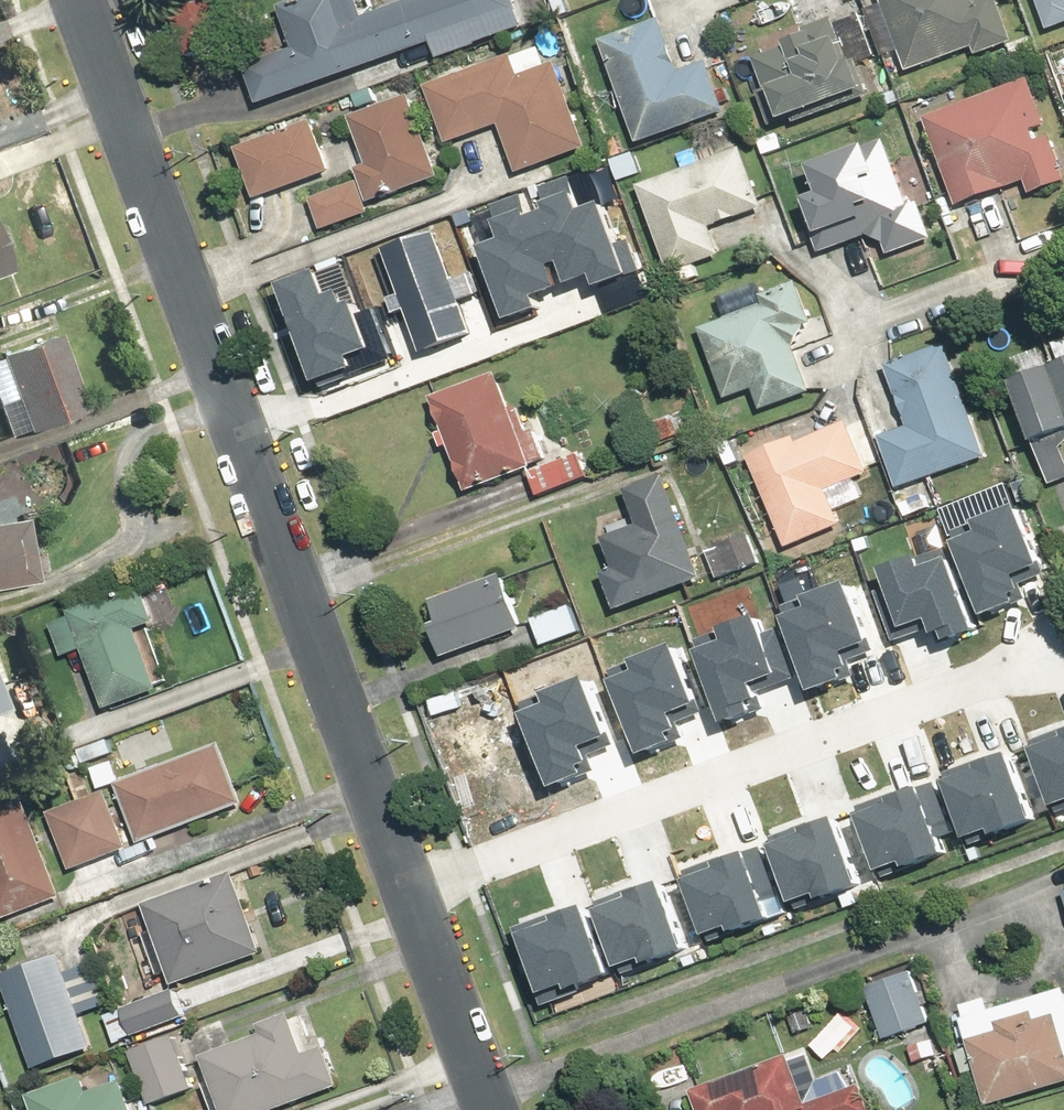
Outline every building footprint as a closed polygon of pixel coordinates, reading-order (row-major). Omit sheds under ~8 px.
[(516,0),(419,0),(367,19),(360,0),(309,0),(283,9),(298,50),(246,69),(260,108),(437,45),(442,59),(526,28),(516,0)] [(885,4),(870,10),(888,60),(904,54),(912,74),(977,49),(979,57),(1018,42),(1002,0),(884,0),(885,4)] [(1054,31),(1063,27),(1063,0),(1041,0),(1054,31)] [(685,72),(662,15),(600,40),(643,146),(732,110),(712,61),(685,72)] [(842,17),(755,55),(773,97),(781,93),(794,124),(873,88),(863,65),(881,57),(863,15),(845,24),(842,17)] [(449,138),(500,119),(519,168),(589,141),(558,60),(523,73),(514,48),(427,80),(449,138)] [(957,208),(1028,182),(1035,200),(1063,189),(1063,152),(1038,83),(926,124),(957,208)] [(415,96),(354,119),(372,165),(358,170),(362,181),(372,206),(446,178),(415,96)] [(273,138),(269,130),(254,136),(258,145),(239,153),(261,203),(335,170),(313,120),(273,138)] [(621,185),(645,176),(636,152),(627,155),(619,133),(605,138),(621,185)] [(899,140),(818,170),(828,195),(805,203),(825,254),(883,232),(892,256),(937,239),(899,140)] [(702,163),(641,186),(676,279),(726,261),(723,254),(777,233),(745,147),(725,155),(720,142),(697,150),(702,163)] [(598,271),(602,283),(643,268),(631,236),(623,239),(608,199),(586,207),(574,174),(495,201),(507,235),(485,243),(507,303),(508,302),(513,317),(549,304),(544,289),(598,271)] [(372,206),(362,181),(314,199),(326,231),(374,213),(372,206)] [(467,303),(494,294),(482,263),(456,272),(442,233),(391,252),(405,292),(392,296),(400,319),(413,315),(428,356),(480,338),(467,303)] [(15,272),(0,234),(0,278),(15,272)] [(286,283),(320,379),(360,365),(354,350),(376,342),(360,296),(354,299),(349,285),(334,291),(326,268),(286,283)] [(762,284),(720,299),(726,317),(700,327),(727,404),(757,393),(763,411),(815,393),(799,348),(823,339),(803,280),(765,294),(762,284)] [(87,412),(59,331),(31,341),(33,345),(2,356),(29,432),(87,412)] [(1063,389),(1063,343),(1050,348),(1058,371),(1063,389)] [(909,516),(933,508),(928,493),(919,496),(915,485),(991,459),(952,345),(889,366),(910,426),(883,436),(902,490),(896,492),(901,507),(905,505),(909,516)] [(1005,364),(1014,387),(1007,389),(1044,491),(1063,483),(1063,474),(1057,454),(1063,448),(1063,399),(1054,370),(1042,374),(1035,353),(1005,364)] [(589,479),(578,450),(553,460),(536,416),(520,422),(500,371),(434,396),(447,430),(439,433),(446,450),(454,447),(471,492),(529,469),(540,497),(589,479)] [(831,494),(873,475),(844,412),(749,456),(791,547),(844,523),(831,494)] [(642,526),(607,539),(619,568),(605,573),(621,612),(710,577),(670,479),(630,495),(642,526)] [(955,527),(987,610),(1030,593),(1022,574),(1047,565),(1022,502),(955,527)] [(39,581),(27,518),(0,523),(0,588),(39,581)] [(720,582),(762,563),(750,535),(708,554),(720,582)] [(932,614),(940,633),(979,618),(949,542),(889,565),(911,622),(932,614)] [(508,573),(438,601),(447,623),(435,627),(447,658),(529,626),(508,573)] [(851,581),(790,604),(821,682),(855,669),(850,657),(876,647),(851,581)] [(106,711),(161,692),(141,631),(160,624),(148,586),(54,618),(68,661),(87,654),(106,711)] [(544,649),(584,635),(573,605),(533,619),(544,649)] [(766,612),(706,635),(736,714),(770,701),(766,689),(792,678),(766,612)] [(678,644),(617,667),(648,745),(682,732),(677,720),(703,710),(678,644)] [(591,676),(531,699),(562,778),(595,765),(591,753),(617,743),(591,676)] [(1026,737),(1049,800),(1063,795),(1063,713),(1053,717),(1057,726),(1026,737)] [(972,765),(942,776),(965,839),(990,829),(994,841),(1048,821),(1017,738),(969,755),(972,765)] [(143,846),(248,804),(222,740),(117,782),(143,846)] [(888,795),(858,806),(881,869),(906,860),(910,871),(964,852),(933,768),(885,786),(888,795)] [(133,849),(110,790),(52,813),(74,872),(133,849)] [(797,825),(766,837),(789,899),(814,890),(818,902),(872,882),(842,799),(794,816),(797,825)] [(38,820),(18,827),(15,819),(0,825),(0,914),(3,922),(66,899),(38,820)] [(712,862),(681,874),(704,936),(729,927),(733,939),(787,919),(757,836),(709,853),(712,862)] [(627,894),(596,905),(619,968),(644,959),(648,971),(702,951),(672,868),(624,885),(627,894)] [(148,906),(156,929),(130,938),(146,983),(171,974),(176,986),(269,954),(241,873),(148,906)] [(543,920),(512,931),(535,994),(560,985),(564,996),(618,976),(587,893),(539,911),(543,920)] [(64,950),(2,970),(33,1068),(95,1048),(64,950)] [(887,1039),(933,1023),(927,1008),(933,1006),(928,992),(923,994),(915,971),(869,987),(887,1039)] [(961,1012),(970,1042),(956,1046),(966,1077),(979,1073),(990,1109),(992,1109),(1063,1088),(1063,990),(993,1012),(991,1003),(961,1012)] [(181,994),(111,1015),(119,1044),(190,1023),(181,994)] [(206,1057),(225,1109),(272,1109),(345,1084),(330,1042),(308,1050),(296,1015),(263,1027),(267,1036),(206,1057)] [(180,1038),(136,1053),(154,1107),(198,1093),(180,1038)] [(697,1091),(703,1109),(876,1109),(868,1084),(855,1088),(849,1071),(821,1080),(812,1053),(795,1059),(697,1091)] [(34,1096),(38,1109),(135,1109),(127,1083),(93,1094),(88,1077),(34,1096)]
